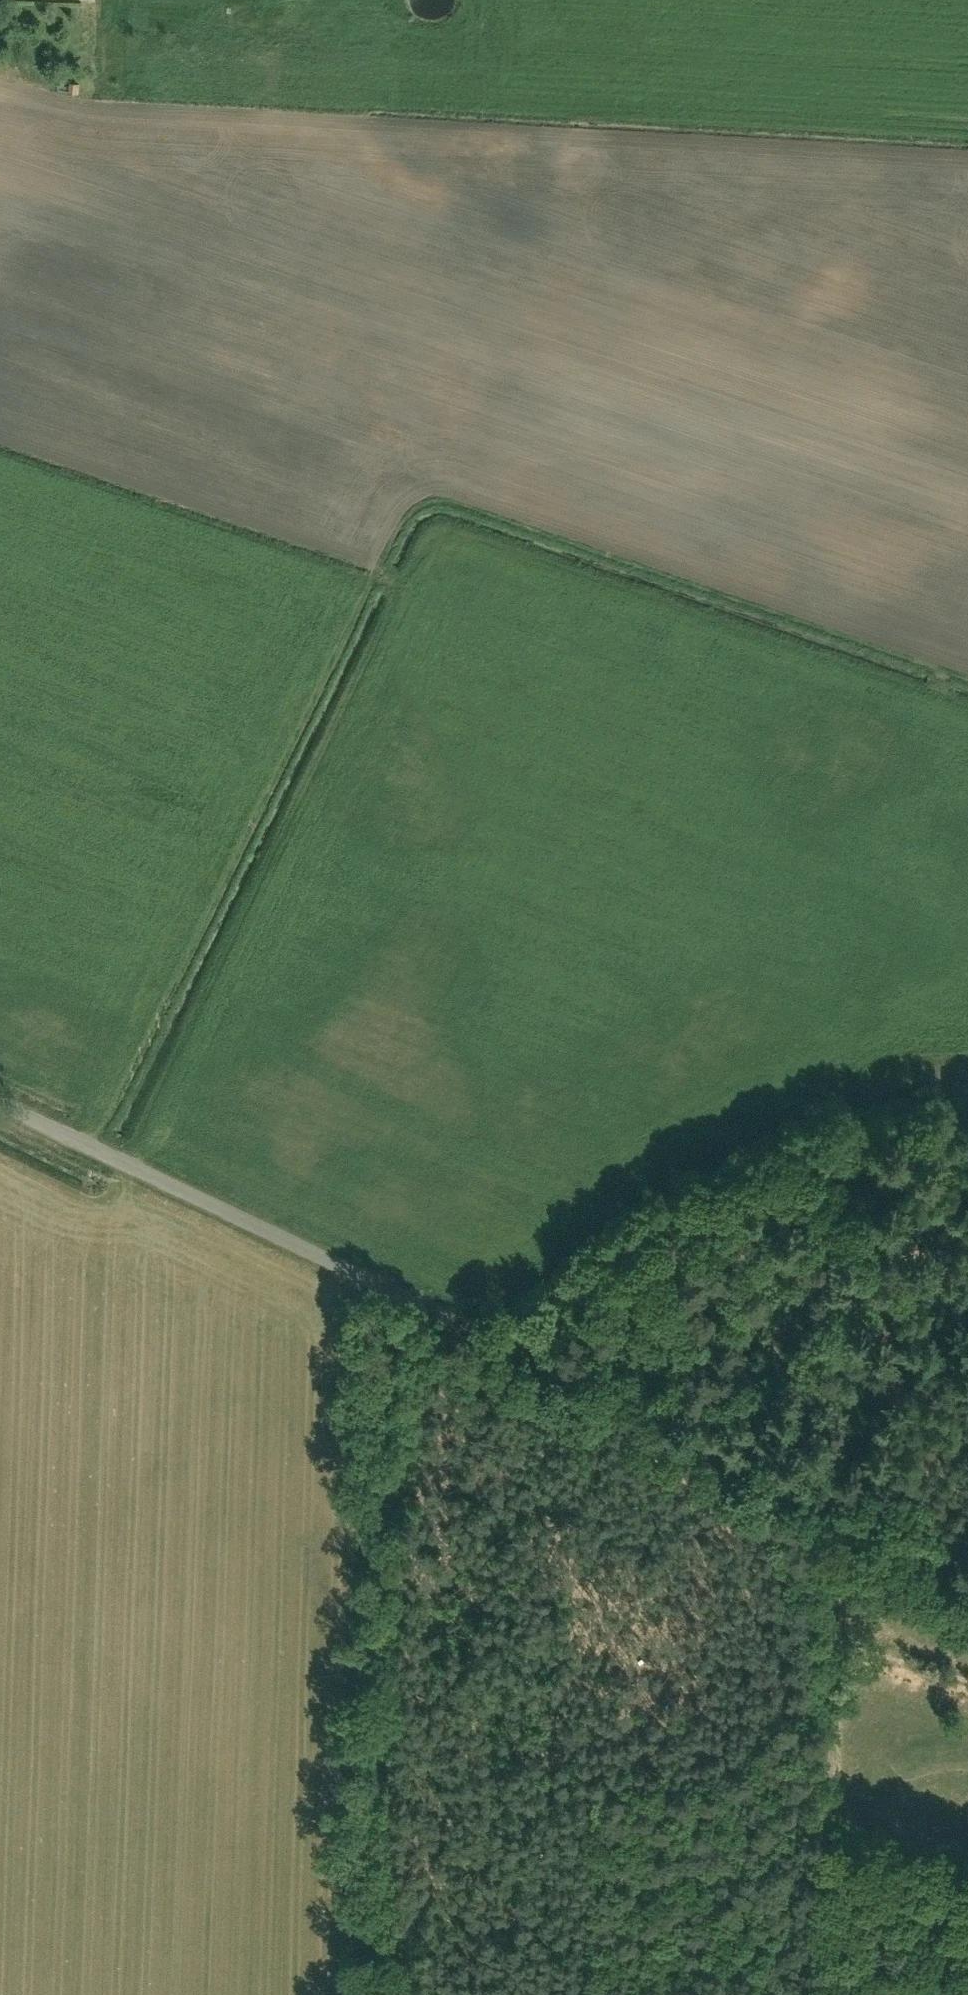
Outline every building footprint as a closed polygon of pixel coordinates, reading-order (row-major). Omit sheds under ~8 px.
[(12,40),(0,22),(0,48),(12,40)]
